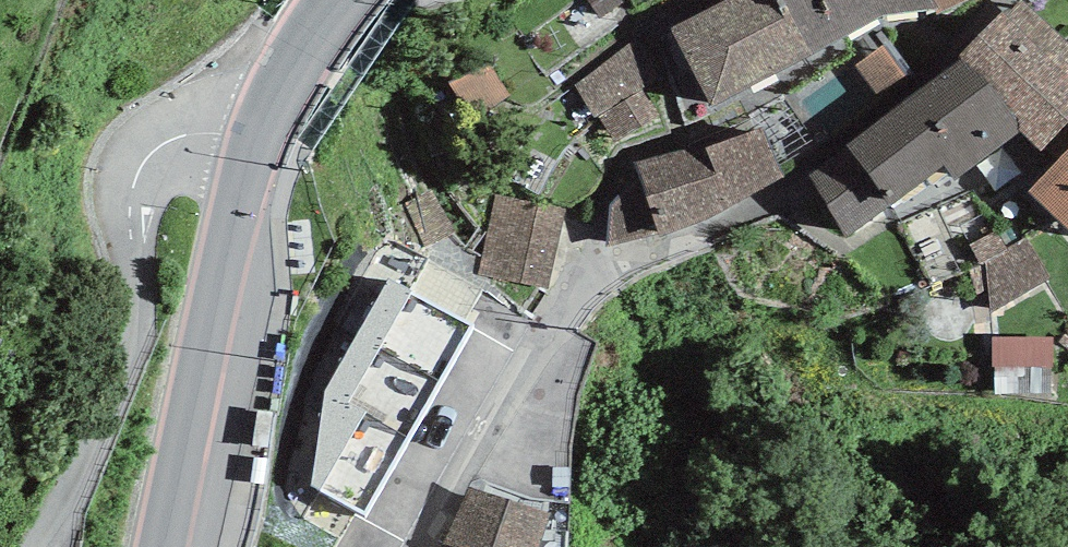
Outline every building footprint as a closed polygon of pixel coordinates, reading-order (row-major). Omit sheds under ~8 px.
[(774,0),(728,0),(674,29),(712,106),(813,54),(785,4),(779,7),(774,0)] [(779,7),(785,4),(813,54),(884,14),(940,10),(934,0),(774,0),(779,7)] [(940,10),(963,0),(934,0),(940,10)] [(1022,0),(1007,16),(1001,11),(957,56),(961,60),(1026,123),(1019,130),(1044,154),(1067,130),(1067,45),(1022,0)] [(630,41),(573,88),(594,118),(598,115),(614,144),(659,121),(642,90),(644,86),(630,41)] [(1026,123),(961,60),(846,146),(849,151),(810,178),(846,237),(946,167),(954,178),(1019,130),(1026,123)] [(709,146),(634,162),(641,184),(657,238),(727,209),(785,178),(759,127),(709,146)] [(1029,191),(1067,228),(1067,151),(1029,191)] [(657,238),(641,184),(618,199),(611,207),(609,244),(657,238)] [(454,233),(432,189),(404,203),(427,246),(454,233)] [(478,274),(547,289),(555,254),(564,211),(495,196),(484,247),(478,274)] [(996,231),(969,245),(978,264),(985,262),(992,313),(1050,276),(1026,239),(1008,249),(996,231)] [(390,278),(325,391),(312,485),(365,515),(475,323),(390,278)] [(991,337),(991,368),(1052,367),(1052,337),(991,337)] [(469,487),(441,546),(537,546),(548,514),(469,487)]
